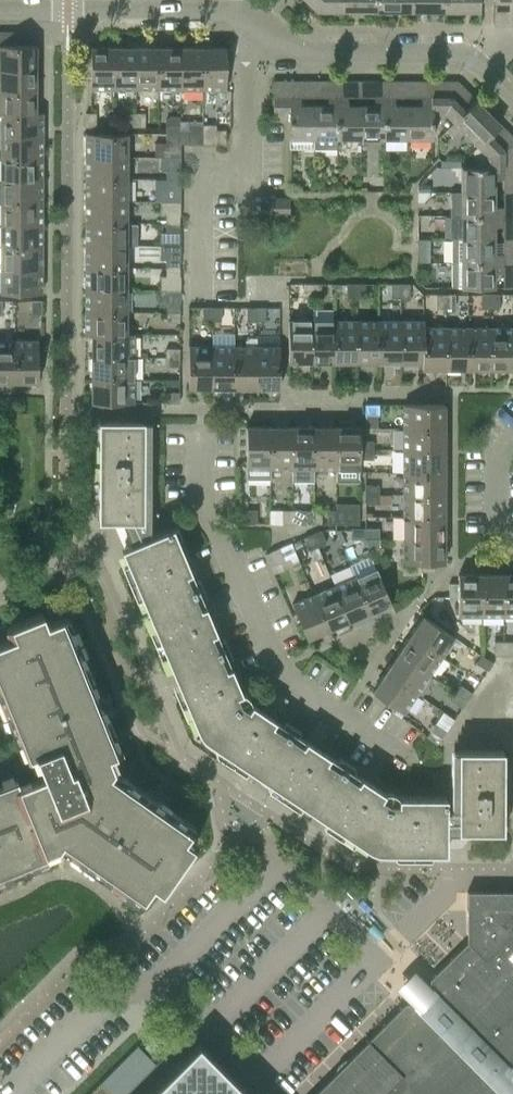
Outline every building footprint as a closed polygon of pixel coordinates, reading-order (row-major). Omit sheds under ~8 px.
[(342,0),(306,0),(316,10),(342,10),(342,0)] [(342,10),(376,10),(376,0),(342,0),(342,10)] [(376,10),(410,10),(410,0),(376,0),(376,10)] [(410,10),(444,11),(444,0),(410,0),(410,10)] [(444,11),(479,11),(479,0),(444,0),(444,11)] [(493,1),(508,1),(508,25),(512,25),(512,0),(493,0),(493,1)] [(35,69),(35,45),(18,45),(18,33),(0,32),(0,69),(35,69)] [(113,89),(113,47),(90,47),(90,89),(113,89)] [(113,89),(135,89),(135,47),(113,47),(113,89)] [(135,89),(157,89),(158,47),(135,47),(135,89)] [(157,89),(180,89),(180,48),(158,47),(157,89)] [(180,89),(202,89),(202,48),(180,48),(180,89)] [(202,48),(202,89),(225,89),(225,48),(202,48)] [(35,90),(35,69),(0,69),(0,90),(35,90)] [(313,138),(313,105),(299,105),(300,81),(272,81),(272,118),(288,118),(288,138),(313,138)] [(337,149),(337,138),(337,81),(327,81),(327,105),(313,105),(313,138),(313,149),(337,149)] [(337,81),(337,138),(360,138),(360,105),(347,105),(347,81),(337,81)] [(360,138),(383,138),(384,81),(374,81),(374,105),(360,105),(360,138)] [(383,138),(407,138),(407,105),(394,105),(394,81),(384,81),(383,138)] [(432,138),(432,112),(430,112),(431,82),(421,81),(421,105),(407,105),(407,138),(432,138)] [(444,112),(453,121),(453,122),(475,100),(457,82),(431,82),(430,112),(432,112),(444,112)] [(0,114),(35,114),(35,113),(35,90),(0,90),(0,114)] [(460,129),(477,146),(499,124),(475,100),(453,122),(453,121),(445,130),(452,137),(460,129)] [(42,113),(35,113),(35,114),(0,114),(0,135),(0,136),(42,136),(42,113)] [(95,113),(90,113),(85,113),(85,127),(95,127),(95,113)] [(126,127),(135,127),(135,113),(126,113),(126,127)] [(135,113),(135,127),(144,127),(144,113),(135,113)] [(486,167),(486,169),(512,169),(512,138),(499,124),(477,146),(487,155),(486,167)] [(165,126),(165,130),(165,135),(179,135),(179,130),(179,126),(165,126)] [(179,144),(189,144),(189,130),(179,130),(179,135),(179,144)] [(215,144),(217,144),(225,144),(225,130),(215,130),(215,144)] [(85,157),(126,157),(126,133),(85,133),(85,157)] [(165,144),(179,144),(179,135),(165,135),(165,144)] [(0,136),(0,159),(41,159),(42,136),(0,136)] [(126,179),(126,157),(85,157),(85,179),(126,179)] [(0,159),(0,182),(41,182),(41,159),(0,159)] [(461,191),(461,192),(493,192),(493,178),(512,178),(512,169),(486,169),(486,167),(461,167),(461,191)] [(166,179),(179,179),(179,170),(166,170),(166,179)] [(126,201),(126,179),(85,179),(85,201),(126,201)] [(179,179),(166,179),(166,188),(179,188),(179,179)] [(0,200),(0,203),(41,203),(41,182),(0,182),(0,200)] [(461,192),(461,191),(451,191),(451,215),(512,215),(512,206),(493,206),(493,192),(461,192)] [(289,198),(267,198),(267,214),(289,214),(289,198)] [(126,223),(126,201),(85,201),(85,223),(126,223)] [(41,225),(41,203),(0,203),(0,225),(41,225)] [(165,214),(165,223),(179,223),(179,214),(165,214)] [(493,225),(512,225),(512,215),(451,215),(451,239),(493,239),(493,225)] [(126,245),(126,223),(85,223),(85,245),(126,245)] [(165,233),(179,233),(179,223),(165,223),(165,233)] [(41,248),(41,225),(0,225),(0,247),(41,248)] [(493,252),(493,239),(451,239),(451,262),(512,262),(512,252),(493,252)] [(126,268),(126,245),(85,245),(85,267),(126,268)] [(41,269),(41,248),(0,247),(0,269),(41,269)] [(179,268),(179,259),(165,259),(165,268),(179,268)] [(493,272),(512,272),(512,262),(451,262),(451,287),(493,287),(493,272)] [(126,290),(126,268),(85,267),(85,290),(126,290)] [(165,277),(179,277),(179,268),(165,268),(165,277)] [(0,269),(0,292),(41,293),(41,269),(0,269)] [(311,298),(311,284),(302,284),(302,297),(311,298)] [(311,284),(311,298),(320,298),(320,284),(311,284)] [(346,298),(355,298),(355,284),(346,284),(346,298)] [(355,284),(355,298),(364,298),(364,284),(355,284)] [(391,298),(400,298),(400,284),(391,284),(391,298)] [(409,298),(409,284),(400,284),(400,298),(409,298)] [(126,312),(126,290),(85,290),(85,312),(126,312)] [(436,308),(445,308),(445,294),(436,294),(436,308)] [(445,294),(445,308),(454,308),(454,294),(445,294)] [(489,308),(489,294),(480,294),(480,308),(489,308)] [(489,294),(489,308),(498,308),(498,294),(489,294)] [(31,314),(40,314),(41,314),(41,301),(31,301),(31,314)] [(165,303),(165,312),(179,312),(179,303),(165,303)] [(211,307),(202,307),(202,321),(211,321),(211,307)] [(211,307),(211,321),(220,321),(220,307),(211,307)] [(256,321),(256,307),(247,307),(246,321),(256,321)] [(265,321),(265,307),(256,307),(256,321),(265,321)] [(126,334),(126,333),(126,312),(85,312),(84,335),(91,335),(91,334),(126,334)] [(179,312),(165,312),(165,321),(179,321),(179,312)] [(311,362),(311,320),(288,320),(287,362),(311,362)] [(311,362),(333,362),(333,321),(311,320),(311,362)] [(333,362),(355,362),(355,321),(333,321),(333,362)] [(355,362),(377,362),(378,321),(355,321),(355,362)] [(377,362),(400,362),(400,321),(378,321),(377,362)] [(423,327),(423,321),(400,321),(400,362),(421,362),(422,362),(422,327),(423,327)] [(445,368),(445,327),(423,327),(422,327),(422,362),(421,362),(421,368),(445,368)] [(445,368),(467,369),(467,327),(445,327),(445,368)] [(467,369),(489,369),(489,327),(467,327),(467,369)] [(489,327),(489,369),(512,369),(512,327),(489,327)] [(91,357),(132,357),(132,333),(126,333),(126,334),(91,334),(91,335),(91,357)] [(13,381),(13,340),(0,340),(0,381),(13,381)] [(37,340),(13,340),(13,381),(37,382),(37,340)] [(211,387),(211,346),(188,346),(187,387),(211,387)] [(211,387),(233,387),(233,346),(211,346),(211,387)] [(233,387),(255,388),(255,346),(233,346),(233,387)] [(255,346),(255,388),(279,388),(279,346),(255,346)] [(179,357),(179,348),(165,348),(165,357),(179,357)] [(132,379),(132,357),(91,357),(91,379),(132,379)] [(179,357),(165,357),(165,366),(179,366),(179,357)] [(132,379),(91,379),(91,402),(132,402),(132,379)] [(179,392),(165,392),(165,403),(179,403),(179,392)] [(364,415),(378,415),(378,404),(364,404),(364,415)] [(402,428),(444,428),(444,404),(403,404),(402,428)] [(143,422),(98,422),(98,501),(98,522),(112,522),(121,522),(131,544),(123,547),(130,565),(135,577),(140,589),(138,590),(141,597),(147,610),(149,610),(156,627),(161,637),(166,650),(164,650),(167,657),(172,671),(173,671),(174,671),(182,688),(188,702),(198,727),(199,730),(201,732),(203,734),(204,736),(207,738),(208,739),(223,749),(231,754),(245,763),(259,772),(275,784),(287,791),(297,798),(296,800),(312,811),(315,813),(316,811),(331,820),(341,828),(358,839),(367,845),(369,846),(372,847),(374,848),(377,849),(379,849),(382,849),(394,849),(410,849),(426,849),(446,849),(446,840),(446,830),(469,830),(503,830),(502,811),(502,751),(502,749),(457,749),(457,809),(446,809),(446,796),(397,796),(397,802),(388,802),(380,796),(383,792),(317,747),(330,728),(318,720),(317,720),(305,739),(288,728),(274,719),(287,700),(287,699),(275,691),(262,711),(250,703),(247,708),(240,703),(236,694),(241,692),(172,527),(150,536),(150,520),(143,520),(143,516),(143,422)] [(269,427),(246,426),(245,480),(269,480),(269,427)] [(291,427),(269,427),(269,468),(291,468),(291,427)] [(313,427),(291,427),(291,468),(313,468),(313,427)] [(336,427),(313,427),(313,468),(335,468),(336,427)] [(359,450),(359,440),(359,427),(336,427),(335,468),(359,468),(359,461),(359,459),(359,450)] [(402,428),(402,450),(444,450),(444,428),(402,428)] [(359,450),(373,450),(373,440),(359,440),(359,450)] [(359,459),(373,459),(373,450),(359,450),(359,459)] [(402,450),(402,472),(444,472),(444,450),(402,450)] [(402,472),(402,494),(443,494),(444,472),(402,472)] [(364,494),(379,494),(379,484),(364,484),(364,494)] [(364,503),(379,503),(379,494),(364,494),(364,503)] [(402,494),(402,517),(443,517),(443,494),(402,494)] [(256,524),(256,510),(246,510),(245,524),(256,524)] [(282,524),(291,524),(291,510),(282,510),(282,524)] [(300,510),(291,510),(291,524),(300,524),(300,510)] [(336,524),(336,510),(327,510),(326,524),(336,524)] [(345,510),(336,510),(336,524),(345,524),(345,510)] [(402,517),(402,539),(443,539),(443,517),(402,517)] [(350,539),(364,539),(364,528),(350,528),(350,539)] [(364,528),(364,539),(378,539),(378,528),(364,528)] [(320,530),(311,534),(317,547),(325,543),(320,530)] [(317,547),(311,534),(303,537),(309,550),(317,547)] [(443,539),(402,539),(402,562),(420,562),(420,571),(421,571),(434,571),(434,562),(443,562),(443,539)] [(278,548),(269,551),(275,564),(283,561),(278,548)] [(354,577),(369,612),(390,602),(375,568),(354,577)] [(481,615),(481,574),(457,574),(457,583),(448,583),(448,597),(457,597),(457,615),(481,615)] [(481,615),(503,615),(503,574),(481,574),(481,615)] [(512,616),(512,574),(503,574),(503,615),(512,616)] [(348,620),(369,612),(354,577),(333,586),(348,620)] [(333,586),(313,594),(328,629),(348,620),(333,586)] [(306,638),(328,629),(313,594),(292,603),(306,638)] [(10,875),(11,876),(32,868),(32,866),(49,859),(45,851),(58,846),(67,853),(68,851),(82,861),(81,863),(100,876),(101,875),(130,895),(129,896),(138,903),(152,884),(161,891),(173,874),(178,866),(196,841),(187,834),(194,825),(184,818),(183,819),(154,799),(155,798),(136,784),(135,785),(121,776),(122,774),(113,768),(108,755),(120,750),(113,733),(115,733),(106,711),(105,712),(92,680),(93,679),(85,658),(83,658),(70,626),(72,626),(67,614),(46,623),(42,612),(23,620),(17,622),(6,627),(5,624),(4,624),(0,625),(0,701),(8,721),(7,721),(11,732),(16,729),(23,747),(26,753),(28,757),(35,754),(40,768),(44,776),(33,780),(30,773),(30,772),(16,778),(16,777),(0,784),(0,879),(10,875)] [(410,636),(441,656),(454,637),(423,616),(410,636)] [(410,636),(397,654),(428,675),(441,656),(410,636)] [(503,655),(503,641),(494,641),(494,655),(503,655)] [(503,655),(512,655),(512,641),(503,641),(503,655)] [(416,693),(428,675),(397,654),(385,672),(416,693)] [(475,662),(487,670),(492,662),(480,655),(475,662)] [(416,693),(385,672),(372,692),(403,713),(416,693)] [(460,685),(455,692),(466,700),(471,693),(460,685)] [(450,700),(461,708),(466,700),(455,692),(450,700)] [(441,738),(446,730),(435,723),(429,730),(441,738)] [(414,998),(414,1000),(414,1003),(404,1003),(313,1093),(512,1093),(512,891),(466,891),(467,911),(466,925),(466,942),(429,978),(429,988),(427,988),(424,988),(422,989),(420,990),(418,991),(416,993),(415,995),(414,998)] [(148,1093),(248,1093),(198,1044),(148,1093)] [(101,1082),(89,1093),(113,1093),(101,1082)]
